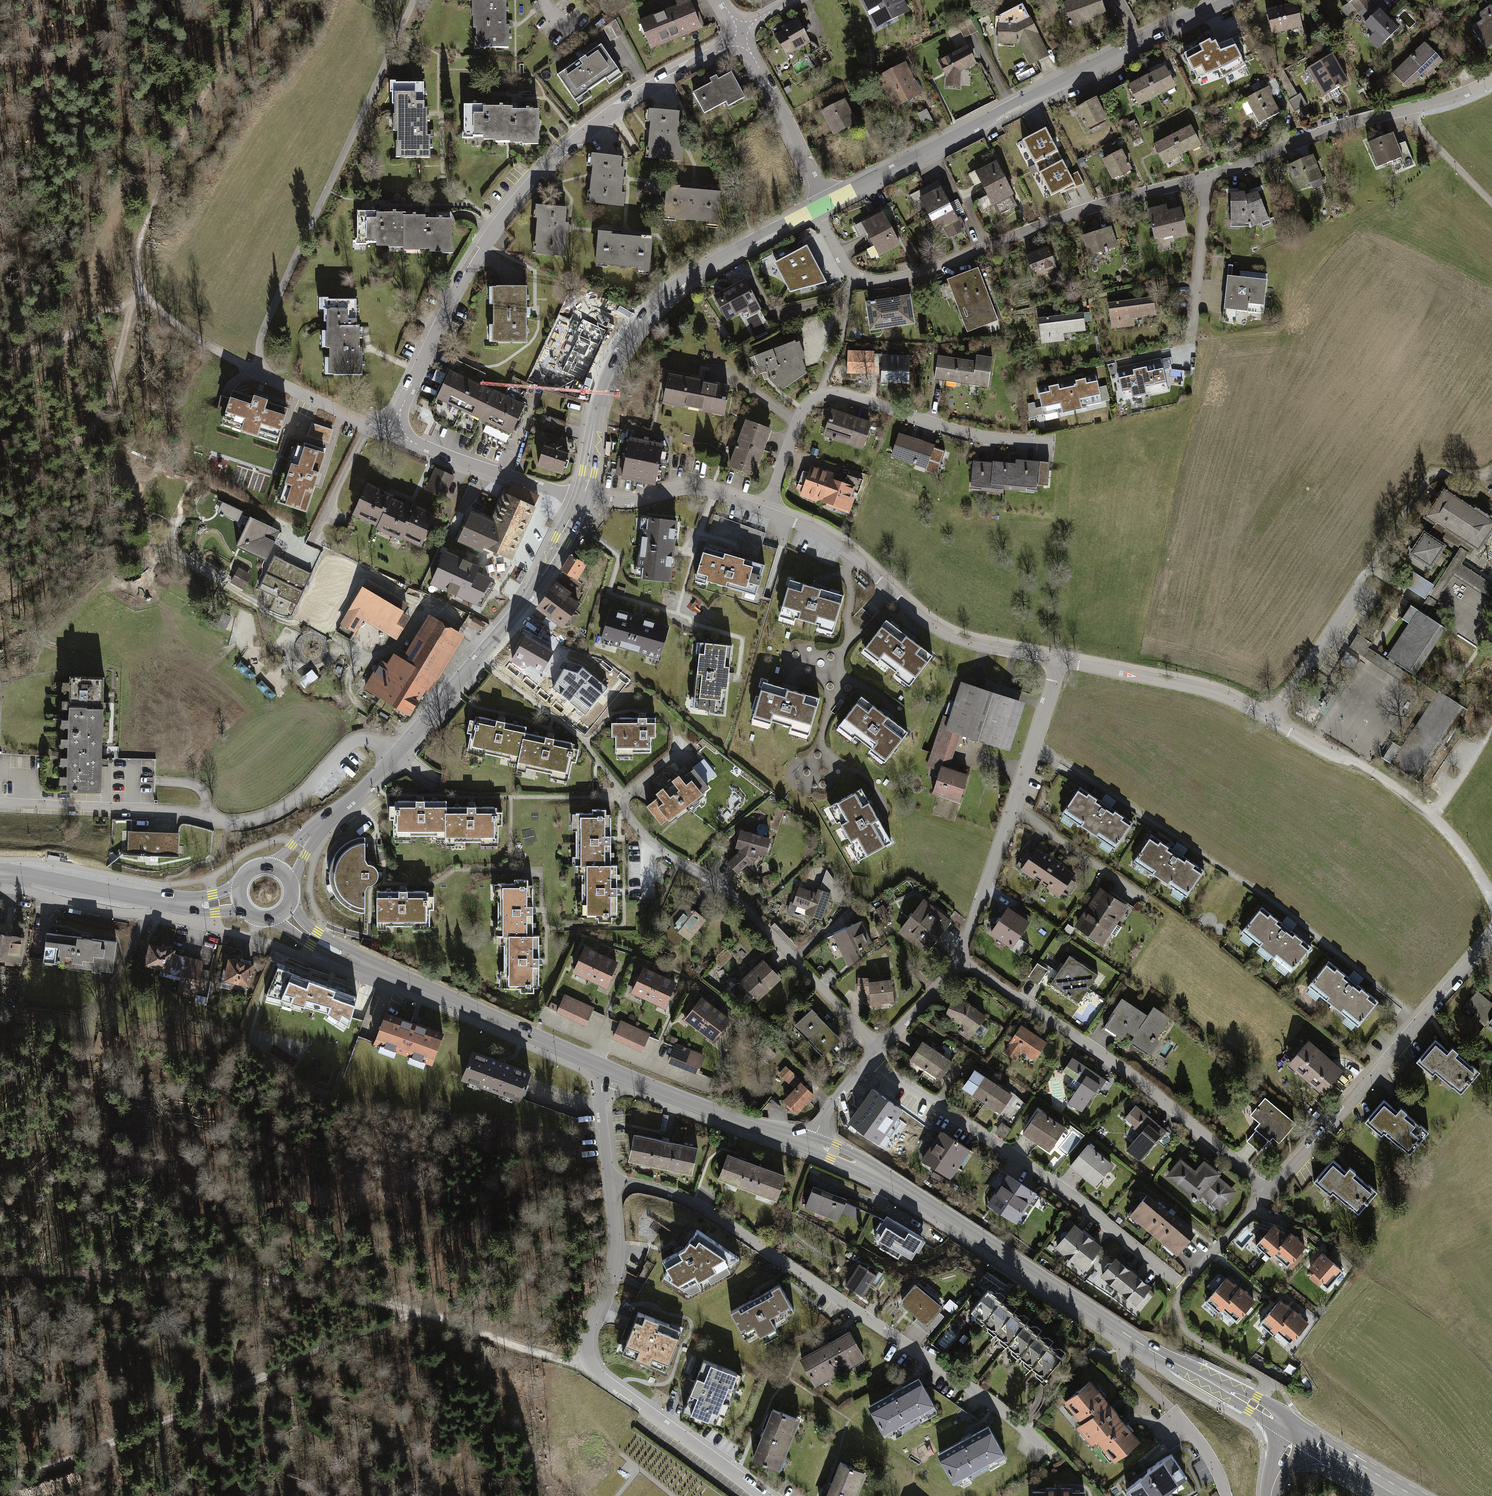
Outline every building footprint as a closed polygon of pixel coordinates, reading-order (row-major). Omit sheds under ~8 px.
[(688,0),(675,0),(633,19),(647,50),(700,26),(688,0)] [(904,0),(860,0),(876,31),(911,13),(904,0)] [(1060,0),(1069,26),(1106,14),(1102,0),(1062,0),(1060,0)] [(1264,7),(1270,32),(1301,24),(1295,0),(1292,0),(1264,7)] [(1364,18),(1375,7),(1369,0),(1350,0),(1364,18)] [(502,2),(466,2),(469,52),(506,51),(502,2)] [(1053,54),(1024,2),(1000,16),(999,41),(1019,42),(1032,66),(1053,54)] [(1478,14),(1482,20),(1469,29),(1485,50),(1491,45),(1491,4),(1478,14)] [(1364,18),(1361,21),(1371,31),(1365,37),(1374,47),(1396,25),(1377,5),(1375,7),(1364,18)] [(784,30),(775,34),(786,55),(810,43),(797,18),(782,26),(784,30)] [(964,38),(977,31),(970,18),(957,25),(964,38)] [(1216,36),(1183,53),(1197,78),(1219,72),(1222,78),(1246,65),(1233,39),(1219,43),(1216,36)] [(1441,59),(1421,39),(1389,72),(1404,87),(1423,69),(1427,73),(1441,59)] [(983,63),(969,41),(945,55),(943,88),(963,90),(964,74),(983,63)] [(619,70),(601,43),(558,73),(576,99),(619,70)] [(1330,56),(1305,70),(1322,97),(1346,83),(1330,56)] [(923,94),(905,61),(876,77),(894,110),(923,94)] [(1162,66),(1143,76),(1155,102),(1175,92),(1162,66)] [(746,98),(733,72),(720,78),(718,74),(711,77),(713,82),(693,92),(704,114),(726,103),(729,107),(746,98)] [(1143,76),(1123,85),(1135,111),(1155,102),(1143,76)] [(426,81),(390,82),(390,122),(426,122),(426,81)] [(1267,87),(1243,100),(1256,126),(1281,113),(1267,87)] [(1296,108),(1307,105),(1303,94),(1293,97),(1296,108)] [(860,124),(844,95),(809,114),(825,143),(860,124)] [(1092,101),(1072,111),(1083,132),(1103,122),(1092,101)] [(503,107),(460,107),(460,144),(503,144),(503,107)] [(503,107),(503,144),(539,145),(540,108),(503,107)] [(682,113),(649,111),(645,160),(678,162),(682,113)] [(426,122),(390,122),(390,161),(426,160),(426,122)] [(1170,135),(1180,156),(1199,147),(1189,126),(1170,135)] [(1046,128),(1023,140),(1035,163),(1058,151),(1046,128)] [(1391,129),(1365,140),(1374,165),(1401,155),(1391,129)] [(1170,135),(1151,145),(1160,165),(1180,156),(1170,135)] [(1120,148),(1100,158),(1110,178),(1130,168),(1120,148)] [(1310,153),(1285,163),(1295,188),(1321,177),(1310,153)] [(625,160),(590,156),(588,177),(585,204),(619,208),(625,160)] [(1063,160),(1040,172),(1052,195),(1075,184),(1063,160)] [(993,163),(972,174),(981,192),(1003,182),(993,163)] [(1080,171),(1073,174),(1078,187),(1085,184),(1080,171)] [(1017,210),(1003,182),(981,192),(995,221),(1017,210)] [(722,189),(665,185),(662,218),(719,222),(722,189)] [(937,187),(914,200),(925,219),(948,207),(937,187)] [(1244,191),(1249,226),(1270,221),(1257,189),(1244,191)] [(1244,191),(1229,190),(1228,225),(1249,226),(1244,191)] [(955,214),(963,212),(960,200),(952,202),(955,214)] [(960,230),(948,207),(925,219),(937,242),(960,230)] [(1188,237),(1180,207),(1146,215),(1154,245),(1188,237)] [(565,211),(533,208),(529,259),(561,262),(565,211)] [(883,210),(857,223),(867,243),(893,230),(883,210)] [(398,217),(362,215),(360,250),(397,252),(398,217)] [(451,219),(398,217),(397,252),(449,254),(451,219)] [(1110,225),(1074,237),(1081,258),(1117,246),(1110,225)] [(893,230),(867,243),(875,259),(900,246),(893,230)] [(652,236),(595,232),(593,265),(649,270),(652,236)] [(807,245),(774,263),(784,281),(816,263),(807,245)] [(1057,268),(1048,245),(1025,254),(1034,277),(1057,268)] [(816,263),(784,281),(790,292),(826,283),(816,263)] [(998,319),(978,267),(945,280),(966,332),(998,319)] [(1268,272),(1226,268),(1221,321),(1235,323),(1237,311),(1264,314),(1268,272)] [(760,306),(744,277),(711,295),(727,324),(760,306)] [(525,288),(490,288),(490,344),(525,344),(525,288)] [(910,293),(864,300),(869,329),(914,322),(910,293)] [(1152,295),(1106,301),(1109,328),(1133,325),(1132,318),(1155,315),(1152,295)] [(356,299),(327,300),(327,309),(324,309),(324,321),(327,321),(327,332),(330,332),(330,347),(360,347),(360,346),(359,346),(359,325),(356,325),(356,299)] [(1082,314),(1036,320),(1039,346),(1062,343),(1061,335),(1084,333),(1082,314)] [(606,330),(583,319),(578,330),(581,332),(563,371),(583,380),(606,330)] [(797,338),(748,357),(755,375),(781,391),(810,371),(797,338)] [(360,347),(330,347),(330,359),(333,359),(333,375),(362,374),(362,353),(360,353),(360,347)] [(975,360),(936,354),(932,379),(988,388),(993,357),(976,354),(975,360)] [(473,368),(455,360),(451,370),(450,370),(432,408),(440,412),(436,420),(472,436),(481,419),(494,391),(468,379),(473,368)] [(910,361),(881,360),(881,383),(909,384),(910,361)] [(863,372),(863,363),(848,363),(848,372),(863,372)] [(1163,365),(1117,376),(1123,400),(1168,389),(1163,365)] [(729,385),(666,373),(660,405),(723,417),(729,385)] [(513,376),(509,384),(526,392),(529,384),(513,376)] [(1101,403),(1096,376),(1038,388),(1043,415),(1101,403)] [(494,390),(494,391),(481,419),(487,422),(483,431),(506,442),(510,435),(525,405),(521,403),(526,392),(509,384),(504,395),(494,390)] [(253,399),(233,392),(224,419),(243,425),(241,431),(257,436),(259,430),(278,437),(287,410),(266,403),(267,401),(254,396),(253,399)] [(875,421),(831,407),(822,435),(866,449),(875,421)] [(549,416),(542,432),(560,437),(566,422),(549,416)] [(772,430),(743,419),(725,468),(754,478),(772,430)] [(332,430),(316,425),(312,437),(328,442),(332,430)] [(936,445),(898,433),(890,457),(928,469),(936,445)] [(663,444),(630,437),(622,479),(655,486),(663,444)] [(553,447),(545,444),(538,465),(561,473),(563,466),(566,468),(569,461),(565,460),(568,452),(560,449),(562,443),(555,441),(553,447)] [(324,454),(298,446),(279,502),(306,511),(324,454)] [(145,465),(153,469),(157,462),(149,458),(145,465)] [(1006,465),(1004,490),(1036,493),(1039,463),(1015,461),(1015,466),(1006,465)] [(1006,465),(970,462),(968,490),(1003,493),(1004,490),(1006,465)] [(832,474),(810,466),(799,497),(821,505),(830,480),(832,474)] [(454,476),(434,468),(425,490),(445,498),(454,476)] [(830,480),(821,505),(848,515),(857,490),(830,480)] [(468,510),(456,540),(509,562),(537,497),(507,484),(492,520),(468,510)] [(392,497),(367,485),(355,511),(370,517),(368,520),(379,525),(391,499),(392,497)] [(1444,488),(1425,517),(1435,524),(1444,530),(1444,529),(1445,528),(1479,550),(1491,530),(1491,529),(1491,520),(1489,518),(1490,516),(1475,506),(1474,508),(1444,488)] [(391,499),(379,525),(393,532),(392,534),(402,539),(403,536),(413,541),(414,538),(422,542),(434,516),(416,508),(415,510),(391,499)] [(239,522),(244,512),(220,500),(215,510),(239,522)] [(678,520),(639,517),(633,580),(672,583),(678,520)] [(279,534),(248,519),(234,549),(265,564),(279,534)] [(1444,530),(1435,524),(1428,535),(1424,533),(1411,554),(1431,567),(1445,546),(1437,541),(1440,536),(1444,530)] [(1427,615),(1455,574),(1491,598),(1491,584),(1461,564),(1468,554),(1470,555),(1474,549),(1444,529),(1444,530),(1440,536),(1460,548),(1419,610),(1419,611),(1416,616),(1423,620),(1427,615)] [(766,565),(706,548),(697,578),(757,596),(766,565)] [(479,568),(447,553),(432,583),(476,604),(490,582),(477,573),(479,568)] [(587,565),(572,555),(562,571),(577,580),(587,565)] [(311,574),(275,557),(261,588),(297,605),(311,574)] [(239,568),(231,582),(244,590),(252,575),(239,568)] [(521,582),(526,572),(522,570),(516,580),(521,582)] [(1433,586),(1412,573),(1404,584),(1409,587),(1408,588),(1425,598),(1433,586)] [(408,603),(366,578),(339,624),(355,632),(362,620),(396,640),(409,616),(402,613),(408,603)] [(845,598),(793,581),(783,613),(834,630),(845,598)] [(583,603),(556,582),(535,609),(563,630),(583,603)] [(1419,610),(1411,605),(1402,619),(1410,624),(1391,654),(1398,659),(1395,663),(1415,675),(1445,628),(1427,615),(1423,620),(1416,616),(1419,611),(1419,610)] [(669,624),(609,608),(598,646),(658,663),(669,624)] [(232,615),(226,611),(215,626),(222,630),(232,615)] [(426,617),(399,663),(435,684),(462,638),(426,617)] [(935,657),(888,621),(867,649),(914,685),(935,657)] [(554,649),(526,632),(510,659),(538,676),(554,649)] [(1362,656),(1368,647),(1371,643),(1358,634),(1349,647),(1362,656)] [(732,647),(699,644),(693,710),(726,713),(732,647)] [(1438,694),(1368,647),(1362,656),(1418,693),(1432,702),(1438,694)] [(1353,669),(1359,660),(1346,651),(1340,661),(1353,669)] [(362,694),(407,720),(422,694),(428,697),(435,684),(399,663),(389,658),(384,666),(380,663),(362,694)] [(567,662),(553,688),(585,714),(607,688),(581,666),(567,662)] [(318,680),(310,669),(298,678),(306,689),(318,680)] [(111,674),(66,672),(63,733),(108,735),(111,674)] [(1028,702),(959,679),(922,791),(959,803),(969,771),(952,765),(962,737),(1011,753),(1028,702)] [(765,683),(755,717),(811,733),(821,698),(765,683)] [(1440,691),(1438,694),(1432,702),(1402,748),(1392,741),(1381,757),(1419,782),(1467,709),(1440,691)] [(865,699),(842,727),(885,762),(908,734),(865,699)] [(523,731),(471,719),(464,750),(516,762),(522,735),(523,731)] [(613,727),(607,727),(607,741),(611,741),(611,753),(613,753),(613,761),(629,761),(629,757),(647,757),(647,742),(651,742),(651,722),(613,722),(613,727)] [(108,735),(63,733),(60,790),(105,792),(107,757),(108,735)] [(522,735),(516,762),(514,771),(569,783),(577,747),(522,735)] [(666,792),(682,813),(699,799),(697,797),(707,790),(693,771),(677,784),(675,781),(667,786),(670,789),(666,792)] [(1135,820),(1080,784),(1061,813),(1115,849),(1135,820)] [(864,790),(832,809),(861,858),(893,840),(864,790)] [(654,802),(643,811),(659,830),(664,826),(665,826),(682,813),(666,792),(661,796),(659,793),(652,799),(654,802)] [(442,803),(390,803),(390,839),(442,839),(442,811),(442,803)] [(442,811),(442,839),(442,849),(497,849),(497,811),(442,811)] [(613,811),(574,812),(574,868),(579,868),(614,868),(613,811)] [(770,838),(738,830),(733,849),(737,850),(756,855),(766,857),(770,838)] [(182,834),(124,831),(122,854),(180,857),(182,834)] [(1207,867),(1152,833),(1135,860),(1190,894),(1207,867)] [(363,858),(364,836),(349,841),(338,851),(332,862),(330,876),(333,890),(340,900),(352,909),(366,913),(365,889),(367,884),(373,884),(378,878),(377,870),(372,864),(366,864),(363,858)] [(1057,861),(1034,846),(1019,871),(1041,885),(1057,861)] [(756,855),(737,850),(725,862),(737,873),(756,855)] [(1057,861),(1041,885),(1063,899),(1079,875),(1057,861)] [(619,868),(614,868),(579,868),(579,920),(620,920),(619,868)] [(812,883),(821,886),(826,873),(818,869),(812,883)] [(535,883),(497,884),(498,936),(507,936),(507,941),(536,940),(536,934),(535,883)] [(1132,905),(1101,885),(1074,927),(1104,947),(1132,905)] [(812,890),(798,886),(793,904),(806,908),(804,913),(823,919),(831,892),(813,886),(812,890)] [(953,919),(923,896),(896,931),(926,954),(953,919)] [(433,898),(376,898),(376,931),(433,931),(433,898)] [(708,918),(684,900),(666,925),(690,943),(708,918)] [(1033,919),(1006,903),(985,936),(1012,952),(1033,919)] [(1313,944),(1263,903),(1240,931),(1289,972),(1313,944)] [(874,942),(863,919),(833,934),(848,964),(861,957),(858,950),(874,942)] [(116,943),(44,933),(40,963),(112,973),(116,943)] [(0,940),(0,965),(18,968),(23,939),(1,936),(0,940)] [(172,943),(147,938),(143,961),(159,965),(157,972),(177,976),(174,991),(193,995),(201,955),(171,949),(172,943)] [(536,940),(507,941),(506,993),(541,991),(540,940),(536,940)] [(600,957),(582,949),(569,975),(588,983),(600,957)] [(253,958),(225,952),(220,978),(247,983),(253,958)] [(1100,973),(1070,953),(1049,984),(1079,1004),(1100,973)] [(617,965),(600,957),(588,983),(605,991),(617,965)] [(783,980),(761,958),(736,982),(757,1005),(783,980)] [(1381,1003),(1330,960),(1308,985),(1360,1028),(1381,1003)] [(1041,964),(1029,975),(1038,984),(1050,973),(1041,964)] [(315,981),(277,965),(263,998),(303,1010),(305,1005),(315,981)] [(657,977),(640,969),(628,996),(645,1003),(657,977)] [(872,976),(858,976),(857,994),(871,994),(870,980),(872,979),(872,976)] [(675,985),(657,977),(645,1003),(663,1011),(675,985)] [(872,979),(870,980),(871,993),(871,994),(873,1005),(896,1003),(893,977),(872,979)] [(355,995),(315,981),(305,1005),(325,1010),(324,1015),(344,1028),(346,1024),(348,1025),(355,995)] [(1476,994),(1464,1009),(1475,1017),(1473,1019),(1485,1028),(1491,1019),(1491,1006),(1476,994)] [(594,1009),(565,996),(557,1013),(586,1026),(594,1009)] [(713,1010),(699,999),(681,1023),(695,1033),(713,1010)] [(1146,1017),(1119,1000),(1101,1030),(1148,1060),(1173,1022),(1151,1008),(1146,1017)] [(971,1008),(948,1001),(941,1022),(960,1028),(973,1037),(986,1019),(971,1008)] [(443,1028),(384,1005),(371,1038),(430,1061),(443,1028)] [(827,1026),(812,1009),(793,1027),(808,1043),(827,1026)] [(728,1021),(713,1010),(695,1033),(710,1044),(728,1021)] [(649,1033),(620,1020),(612,1038),(641,1051),(649,1033)] [(983,1025),(977,1036),(983,1040),(989,1029),(983,1025)] [(1048,1045),(1019,1025),(999,1055),(1013,1064),(1019,1056),(1034,1066),(1048,1045)] [(827,1026),(808,1043),(822,1058),(841,1041),(827,1026)] [(1480,1072),(1435,1038),(1417,1062),(1462,1096),(1480,1072)] [(1343,1070),(1307,1039),(1284,1066),(1321,1097),(1343,1070)] [(706,1055),(674,1042),(666,1060),(698,1074),(706,1055)] [(936,1053),(920,1043),(906,1064),(922,1074),(936,1053)] [(530,1066),(472,1045),(461,1076),(518,1097),(530,1066)] [(952,1063),(936,1053),(922,1074),(937,1085),(952,1063)] [(1107,1078),(1075,1056),(1065,1070),(1081,1081),(1067,1101),(1083,1112),(1107,1078)] [(816,1095),(786,1066),(777,1076),(792,1089),(780,1101),(796,1116),(816,1095)] [(996,1087),(972,1071),(958,1092),(982,1108),(996,1087)] [(906,1108),(874,1086),(849,1120),(881,1143),(906,1108)] [(1015,1100),(996,1087),(982,1108),(1001,1121),(1015,1100)] [(1296,1126),(1264,1099),(1248,1118),(1258,1126),(1243,1144),(1257,1155),(1270,1140),(1278,1146),(1296,1126)] [(1425,1136),(1382,1102),(1365,1123),(1407,1158),(1425,1136)] [(1168,1129),(1136,1105),(1125,1119),(1141,1132),(1125,1152),(1140,1164),(1168,1129)] [(1069,1128),(1039,1109),(1021,1136),(1051,1155),(1069,1128)] [(1005,1139),(1012,1129),(1003,1122),(996,1132),(1005,1139)] [(697,1147),(633,1133),(627,1160),(691,1174),(697,1147)] [(968,1153),(939,1133),(918,1164),(948,1183),(968,1153)] [(1114,1167),(1089,1146),(1069,1169),(1094,1190),(1114,1167)] [(786,1176),(727,1154),(718,1180),(777,1201),(786,1176)] [(1216,1175),(1201,1163),(1193,1172),(1178,1160),(1164,1177),(1194,1201),(1216,1175)] [(1376,1196),(1333,1162),(1314,1185),(1356,1220),(1376,1196)] [(1216,1175),(1194,1201),(1214,1218),(1236,1192),(1216,1175)] [(1036,1196),(1006,1176),(985,1207),(1015,1226),(1036,1196)] [(844,1199),(810,1186),(803,1205),(836,1218),(844,1199)] [(1195,1237),(1146,1197),(1128,1219),(1177,1259),(1195,1237)] [(924,1234),(887,1212),(875,1234),(912,1256),(924,1234)] [(1289,1236),(1276,1225),(1257,1247),(1271,1258),(1289,1236)] [(1086,1239),(1073,1228),(1053,1252),(1067,1263),(1086,1239)] [(668,1271),(665,1276),(684,1289),(739,1259),(698,1231),(685,1251),(662,1262),(668,1271)] [(1303,1249),(1289,1236),(1271,1258),(1285,1270),(1303,1249)] [(1101,1250),(1086,1239),(1067,1263),(1081,1275),(1101,1250)] [(1342,1272),(1321,1255),(1305,1274),(1326,1292),(1342,1272)] [(1133,1274),(1114,1258),(1097,1277),(1116,1294),(1133,1274)] [(876,1273),(857,1260),(843,1282),(861,1294),(876,1273)] [(1133,1274),(1116,1294),(1133,1309),(1150,1289),(1133,1274)] [(1238,1291),(1224,1279),(1206,1301),(1219,1312),(1238,1291)] [(795,1310),(779,1280),(727,1309),(743,1338),(756,1331),(758,1336),(778,1325),(776,1320),(795,1310)] [(943,1303),(914,1280),(897,1299),(918,1315),(913,1321),(927,1333),(942,1314),(937,1310),(943,1303)] [(987,1289),(968,1310),(980,1321),(1000,1298),(1003,1296),(997,1291),(993,1292),(987,1289)] [(1252,1303),(1238,1291),(1219,1312),(1233,1324),(1252,1303)] [(1000,1298),(980,1321),(993,1332),(1012,1312),(1016,1307),(1011,1303),(1004,1303),(1000,1298)] [(1291,1314),(1278,1302),(1259,1324),(1273,1335),(1291,1314)] [(683,1328),(638,1310),(622,1351),(666,1369),(683,1328)] [(1012,1312),(993,1332),(1006,1344),(1026,1321),(1029,1318),(1022,1312),(1017,1315),(1012,1312)] [(1306,1326),(1291,1314),(1273,1335),(1287,1347),(1306,1326)] [(1026,1321),(1006,1344),(1017,1354),(1035,1333),(1040,1329),(1035,1325),(1029,1325),(1026,1321)] [(864,1354),(849,1327),(798,1355),(813,1382),(864,1354)] [(1035,1333),(1017,1354),(1029,1364),(1047,1344),(1051,1340),(1046,1335),(1041,1337),(1035,1333)] [(1047,1344),(1029,1364),(1043,1377),(1065,1352),(1057,1346),(1054,1347),(1047,1344)] [(742,1375),(706,1361),(685,1412),(722,1426),(742,1375)] [(935,1404),(919,1374),(867,1402),(883,1432),(935,1404)] [(1138,1436),(1089,1376),(1061,1398),(1078,1419),(1074,1423),(1089,1441),(1094,1437),(1111,1458),(1138,1436)] [(799,1416),(771,1405),(751,1456),(779,1467),(799,1416)] [(1006,1458),(989,1426),(937,1453),(954,1486),(1006,1458)] [(1126,1490),(1130,1495),(1162,1495),(1170,1491),(1170,1487),(1178,1481),(1179,1482),(1186,1477),(1171,1454),(1147,1470),(1126,1490)] [(839,1457),(823,1495),(855,1495),(866,1469),(839,1457)]
